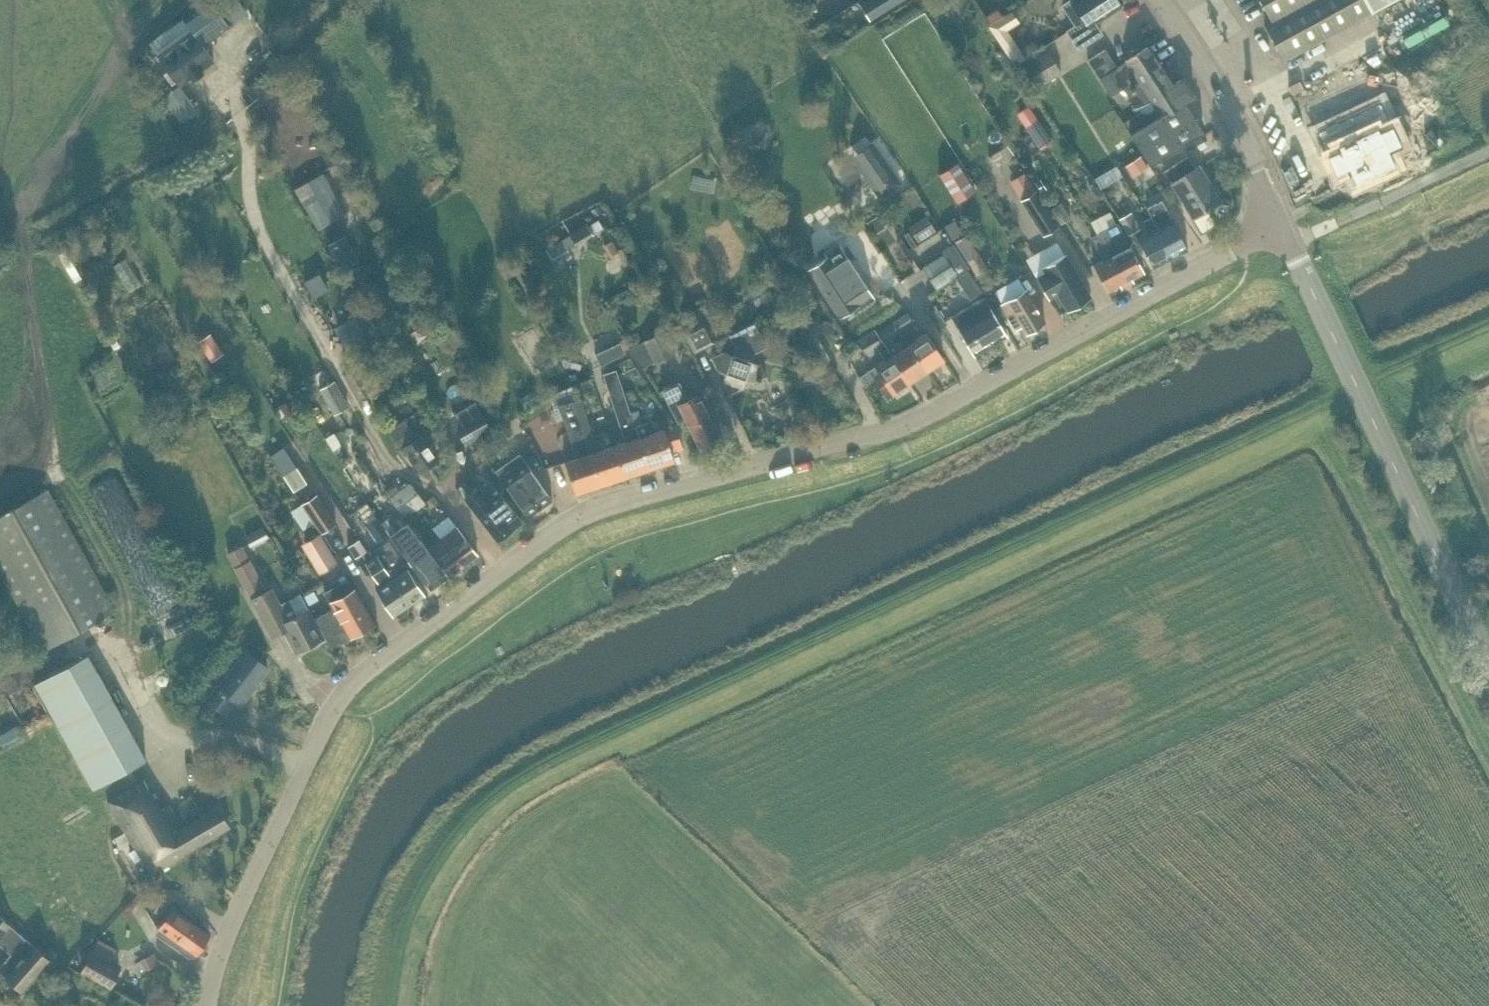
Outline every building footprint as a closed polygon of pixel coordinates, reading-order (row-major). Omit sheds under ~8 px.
[(202,47),(233,24),(215,0),(207,0),(182,19),(190,30),(154,58),(156,60),(159,58),(177,82),(210,57),(202,47)] [(859,3),(870,19),(902,0),(865,0),(859,3)] [(1116,0),(1070,0),(1062,5),(1075,26),(1066,32),(1078,50),(1101,36),(1093,24),(1120,6),(1116,0)] [(1371,12),(1394,0),(1259,0),(1271,21),(1264,25),(1283,61),(1371,12)] [(801,17),(817,8),(813,1),(797,10),(801,17)] [(997,8),(986,15),(991,23),(1002,16),(997,8)] [(1006,29),(995,36),(1014,66),(1025,59),(1006,29)] [(1203,131),(1184,102),(1191,97),(1190,97),(1191,93),(1183,81),(1180,80),(1179,80),(1171,85),(1147,47),(1125,62),(1116,67),(1104,49),(1087,60),(1110,96),(1122,89),(1133,105),(1129,107),(1142,127),(1130,135),(1150,166),(1203,131)] [(1033,90),(1061,73),(1047,50),(1019,67),(1033,90)] [(1309,78),(1323,69),(1318,61),(1304,69),(1309,78)] [(179,122),(197,109),(182,88),(164,101),(179,122)] [(1051,141),(1029,107),(1017,115),(1040,149),(1051,141)] [(1367,109),(1347,118),(1372,173),(1392,163),(1384,145),(1397,139),(1388,120),(1376,126),(1375,124),(1374,124),(1367,109)] [(1372,173),(1347,118),(1326,129),(1333,144),(1331,145),(1333,148),(1321,154),(1330,172),(1343,165),(1352,184),(1372,174),(1372,173)] [(1202,136),(1195,141),(1200,148),(1207,144),(1202,136)] [(1139,156),(1126,164),(1132,174),(1146,166),(1139,156)] [(1201,232),(1214,224),(1206,210),(1220,201),(1198,166),(1194,168),(1187,156),(1163,171),(1201,232)] [(884,162),(864,175),(879,197),(898,183),(884,162)] [(957,163),(939,174),(956,201),(974,190),(957,163)] [(1112,167),(1093,178),(1097,185),(1117,174),(1112,167)] [(1010,181),(1023,200),(1031,195),(1035,192),(1036,191),(1024,172),(1010,181)] [(321,197),(310,179),(294,189),(304,206),(321,197)] [(1056,226),(1035,192),(1031,195),(1023,200),(1021,201),(1043,235),(1056,226)] [(1186,251),(1165,210),(1160,200),(1146,208),(1151,217),(1148,218),(1169,259),(1186,251)] [(1071,217),(1061,202),(1049,209),(1060,224),(1071,217)] [(1099,208),(1079,217),(1084,229),(1104,221),(1099,208)] [(1140,228),(1131,211),(1118,219),(1127,236),(1140,228)] [(884,227),(877,215),(865,222),(873,234),(884,227)] [(942,218),(933,222),(939,237),(948,233),(942,218)] [(1152,268),(1169,259),(1148,218),(1142,222),(1148,232),(1137,238),(1152,268)] [(598,219),(587,226),(593,235),(604,228),(598,219)] [(575,244),(587,236),(588,238),(593,235),(587,226),(584,220),(567,231),(570,235),(575,244)] [(927,220),(911,230),(918,241),(934,231),(927,220)] [(1129,246),(1117,224),(1099,233),(1126,285),(1132,282),(1131,279),(1143,273),(1129,246)] [(964,231),(953,238),(975,276),(987,270),(964,231)] [(1120,288),(1126,285),(1099,233),(1090,238),(1102,260),(1093,265),(1107,292),(1119,285),(1120,288)] [(342,268),(356,260),(342,235),(329,242),(342,268)] [(575,244),(570,235),(546,250),(552,258),(575,244)] [(885,261),(899,253),(892,240),(878,247),(885,261)] [(609,256),(617,252),(611,241),(604,245),(609,256)] [(930,279),(962,258),(952,243),(940,251),(944,256),(923,269),(930,279)] [(827,257),(808,269),(839,317),(854,307),(856,310),(874,298),(839,245),(825,254),(827,257)] [(1067,310),(1088,298),(1064,256),(1043,268),(1046,274),(1038,279),(1049,298),(1057,293),(1067,310)] [(125,257),(112,266),(128,290),(141,282),(125,257)] [(936,289),(956,276),(969,268),(962,258),(930,279),(936,289)] [(304,299),(322,290),(312,271),(294,279),(304,299)] [(966,271),(955,279),(969,299),(980,291),(966,271)] [(765,283),(750,293),(757,304),(772,294),(765,283)] [(1025,290),(1001,305),(1015,329),(1021,325),(1025,333),(1044,322),(1025,290)] [(983,297),(978,300),(950,317),(957,328),(956,328),(973,356),(1006,336),(989,308),(983,297)] [(915,339),(907,326),(913,323),(906,313),(894,321),(900,331),(905,338),(926,370),(944,359),(926,332),(915,339)] [(694,352),(715,342),(704,320),(684,330),(694,352)] [(561,321),(555,325),(555,333),(562,336),(569,332),(568,324),(561,321)] [(890,338),(900,331),(894,321),(877,332),(885,345),(884,345),(891,355),(892,355),(909,381),(915,378),(917,381),(920,381),(926,377),(927,374),(925,371),(926,370),(905,338),(895,345),(890,338)] [(750,361),(753,353),(765,348),(754,323),(729,335),(735,347),(732,355),(724,352),(711,358),(718,370),(726,373),(723,381),(729,394),(741,388),(744,379),(752,383),(765,377),(759,364),(750,361)] [(885,345),(877,332),(874,328),(856,341),(866,357),(884,345),(885,345)] [(676,353),(665,331),(628,348),(641,369),(676,353)] [(209,334),(197,342),(210,361),(222,353),(209,334)] [(600,365),(625,353),(620,341),(594,354),(600,365)] [(892,393),(909,381),(892,355),(891,355),(874,366),(881,376),(875,379),(884,392),(889,389),(892,393)] [(831,365),(818,372),(825,384),(838,377),(831,365)] [(614,369),(603,372),(615,408),(621,405),(625,417),(629,428),(622,431),(626,442),(614,445),(614,446),(624,476),(648,468),(649,468),(629,412),(627,404),(626,404),(614,369)] [(319,388),(334,414),(339,412),(348,406),(333,380),(324,386),(319,388)] [(687,395),(681,382),(662,391),(679,422),(684,419),(699,451),(721,441),(700,395),(687,401),(685,396),(687,395)] [(531,390),(519,398),(525,408),(537,400),(531,390)] [(448,416),(464,444),(499,424),(484,397),(475,402),(474,401),(448,416)] [(572,403),(558,408),(559,411),(562,417),(576,458),(564,462),(574,493),(600,484),(581,431),(589,427),(581,403),(580,400),(572,403)] [(292,414),(284,401),(273,409),(282,421),(292,414)] [(638,409),(629,412),(649,468),(674,460),(671,452),(681,449),(673,426),(651,433),(647,422),(642,424),(638,409)] [(171,417),(159,423),(167,436),(178,430),(171,417)] [(419,472),(436,460),(418,436),(416,437),(403,420),(388,430),(401,449),(402,449),(419,472)] [(531,447),(541,442),(532,426),(522,431),(531,447)] [(624,476),(614,446),(601,450),(598,439),(594,441),(589,427),(581,431),(600,484),(624,476)] [(342,445),(333,432),(325,437),(333,451),(342,445)] [(367,441),(355,449),(363,461),(375,453),(367,441)] [(264,449),(273,469),(284,464),(275,444),(264,449)] [(552,501),(535,477),(519,453),(494,470),(511,494),(528,518),(552,501)] [(306,482),(296,467),(283,475),(293,491),(306,482)] [(318,476),(336,507),(352,498),(334,467),(318,476)] [(394,483),(384,490),(404,518),(424,503),(409,483),(399,490),(394,483)] [(364,491),(373,509),(382,504),(373,486),(364,491)] [(511,529),(521,522),(498,492),(489,500),(478,486),(463,498),(496,541),(512,530),(511,529)] [(0,516),(0,572),(43,650),(114,610),(47,490),(0,516)] [(315,495),(301,505),(321,534),(335,525),(315,495)] [(291,499),(279,507),(291,527),(303,520),(291,499)] [(426,548),(406,522),(398,510),(380,522),(389,534),(425,584),(443,570),(426,548)] [(388,535),(377,518),(366,525),(377,542),(388,535)] [(448,578),(478,555),(455,526),(431,544),(426,548),(443,570),(448,578)] [(319,534),(300,545),(318,575),(336,564),(319,534)] [(359,539),(348,546),(355,558),(366,551),(359,539)] [(403,565),(396,554),(388,542),(374,552),(376,555),(373,556),(407,607),(425,596),(407,568),(400,573),(397,568),(403,565)] [(299,594),(288,600),(279,604),(270,588),(266,590),(241,545),(226,552),(234,567),(266,628),(278,622),(294,653),(323,638),(313,618),(307,608),(301,597),(299,594)] [(406,608),(407,607),(373,556),(364,562),(369,571),(376,582),(383,577),(386,582),(374,589),(392,617),(395,615),(397,617),(400,617),(406,614),(407,610),(406,608)] [(285,563),(291,583),(305,579),(299,559),(285,563)] [(331,588),(356,633),(374,623),(354,588),(352,589),(344,574),(337,578),(341,583),(331,588)] [(351,635),(356,633),(331,588),(324,592),(333,608),(315,618),(331,646),(343,640),(346,640),(350,638),(351,635)] [(314,591),(305,595),(310,604),(318,599),(314,591)] [(239,704),(267,668),(245,651),(219,685),(217,684),(205,699),(224,713),(234,700),(239,704)] [(93,789),(146,759),(87,654),(35,683),(93,789)] [(0,723),(0,739),(11,735),(6,721),(0,723)] [(150,874),(229,827),(216,806),(182,827),(167,803),(160,807),(144,780),(107,802),(150,874)] [(209,935),(172,909),(159,928),(181,943),(179,946),(179,950),(189,957),(192,956),(195,953),(196,954),(209,935)] [(22,992),(48,961),(0,919),(0,947),(9,955),(0,965),(0,973),(22,992)] [(128,939),(133,933),(128,927),(122,934),(128,939)] [(119,969),(108,962),(116,948),(99,939),(81,970),(109,986),(119,969)] [(149,968),(158,964),(153,953),(144,958),(149,968)]
